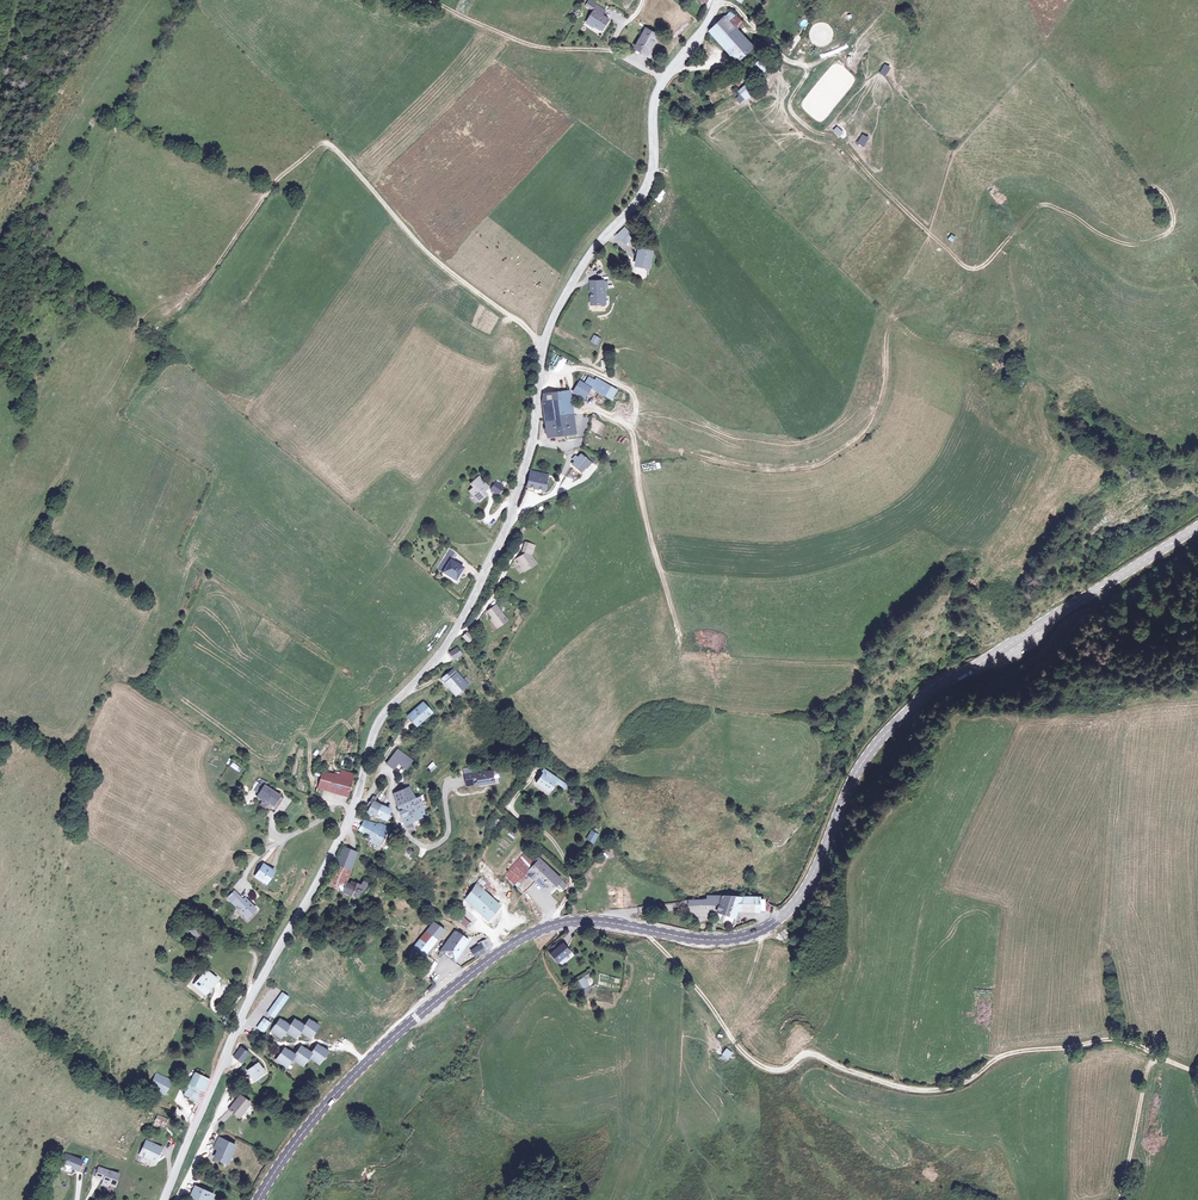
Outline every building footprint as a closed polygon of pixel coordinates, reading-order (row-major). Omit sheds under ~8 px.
[(593,11),(584,21),(591,27),(593,24),(599,30),(606,21),(600,15),(603,11),(589,0),(585,5),(593,11)] [(724,13),(705,32),(732,61),(747,49),(727,28),(733,22),(724,13)] [(803,28),(808,22),(804,19),(799,25),(803,28)] [(643,26),(631,46),(636,49),(639,44),(645,48),(654,33),(643,26)] [(756,53),(751,65),(759,68),(764,57),(756,53)] [(884,64),(879,73),(886,76),(891,67),(884,64)] [(745,85),(735,94),(741,100),(751,91),(745,85)] [(839,137),(844,132),(837,126),(833,130),(839,137)] [(864,147),(869,137),(861,134),(857,144),(864,147)] [(625,226),(618,235),(623,240),(631,232),(625,226)] [(639,248),(636,265),(649,268),(652,250),(639,248)] [(603,281),(591,281),(591,304),(605,304),(605,290),(603,290),(603,281)] [(603,339),(594,334),(591,342),(599,346),(603,339)] [(591,387),(597,391),(604,396),(610,387),(603,382),(597,378),(595,381),(589,377),(585,383),(591,387)] [(585,383),(580,380),(574,391),(578,393),(576,395),(583,400),(585,396),(591,387),(585,383)] [(545,400),(547,418),(564,416),(573,415),(571,390),(555,392),(556,399),(545,400)] [(573,415),(564,416),(566,434),(566,439),(575,438),(575,433),(573,415)] [(564,416),(547,418),(548,436),(566,434),(564,416)] [(604,446),(601,451),(608,454),(611,449),(604,446)] [(575,462),(572,465),(574,467),(581,472),(585,466),(587,468),(591,463),(592,464),(595,460),(591,457),(588,461),(581,455),(578,459),(575,456),(573,460),(575,462)] [(581,472),(574,467),(569,474),(575,479),(581,472)] [(532,472),(527,486),(544,491),(549,477),(532,472)] [(478,477),(470,484),(473,488),(469,491),(474,497),(476,495),(479,499),(485,495),(482,491),(487,488),(478,477)] [(515,560),(517,563),(522,573),(538,564),(532,556),(535,545),(525,543),(521,552),(525,554),(519,558),(515,560)] [(459,553),(452,547),(446,557),(453,562),(459,553)] [(453,562),(446,557),(438,570),(457,581),(464,568),(453,562)] [(492,621),(497,628),(506,622),(501,614),(502,613),(496,605),(490,609),(492,611),(489,613),(494,620),(492,621)] [(467,634),(466,635),(463,637),(467,641),(468,643),(472,640),(467,634)] [(457,649),(449,653),(453,660),(460,656),(457,649)] [(454,671),(442,679),(454,696),(465,688),(469,685),(466,680),(462,682),(454,671)] [(422,703),(408,716),(416,725),(430,712),(422,703)] [(413,759),(411,758),(398,749),(388,764),(395,769),(400,762),(405,766),(408,768),(413,759)] [(349,756),(347,762),(353,764),(355,759),(349,756)] [(431,772),(437,766),(432,761),(426,767),(431,772)] [(233,762),(230,766),(238,772),(241,769),(233,762)] [(572,785),(567,782),(547,767),(544,770),(546,773),(538,784),(552,794),(560,782),(569,788),(572,785)] [(325,770),(320,789),(349,795),(355,773),(342,770),(341,773),(325,770)] [(499,784),(498,780),(504,779),(503,772),(497,773),(482,775),(481,773),(470,775),(471,782),(482,781),(483,786),(499,784)] [(277,788),(262,777),(254,789),(264,795),(265,794),(271,798),(277,788)] [(394,794),(398,805),(404,827),(420,822),(419,818),(423,812),(421,806),(427,804),(425,794),(415,798),(409,786),(406,788),(407,790),(394,794)] [(391,812),(381,806),(375,803),(377,799),(375,797),(374,797),(374,799),(371,803),(371,802),(369,806),(371,808),(368,813),(376,816),(387,821),(391,812)] [(367,823),(363,831),(374,836),(373,840),(383,844),(390,830),(380,825),(379,828),(367,823)] [(591,840),(597,844),(602,836),(596,832),(591,840)] [(518,878),(539,855),(529,846),(508,868),(505,872),(515,882),(515,881),(518,878)] [(328,887),(343,894),(349,880),(347,880),(358,853),(345,848),(328,887)] [(524,889),(526,886),(536,875),(549,886),(557,877),(564,884),(568,879),(539,855),(518,878),(515,881),(524,889)] [(264,866),(255,877),(266,885),(274,873),(264,866)] [(480,878),(466,900),(489,921),(500,906),(483,892),(489,885),(480,878)] [(352,898),(358,885),(352,882),(352,883),(350,882),(350,881),(349,880),(343,894),(352,898)] [(359,885),(358,885),(352,898),(356,900),(359,893),(361,894),(366,884),(361,881),(359,885)] [(235,891),(228,898),(248,917),(257,909),(246,898),(244,900),(235,891)] [(720,913),(723,898),(705,902),(706,907),(717,905),(716,912),(720,913)] [(723,898),(720,913),(733,918),(735,912),(740,898),(723,898)] [(740,898),(735,912),(744,912),(761,912),(763,900),(740,898)] [(664,906),(665,911),(679,908),(677,903),(664,906)] [(453,910),(467,923),(468,924),(470,921),(472,919),(456,906),(453,910)] [(732,927),(734,919),(722,917),(721,925),(732,927)] [(445,926),(437,918),(408,948),(417,956),(445,926)] [(458,922),(456,924),(464,930),(465,928),(466,927),(458,922)] [(456,924),(439,947),(454,957),(471,936),(464,930),(456,924)] [(206,926),(200,930),(207,939),(212,935),(206,926)] [(196,938),(201,934),(194,927),(190,932),(196,938)] [(550,950),(562,940),(558,935),(546,945),(550,950)] [(556,958),(569,948),(562,940),(550,950),(556,958)] [(484,942),(474,950),(475,951),(486,946),(484,942)] [(216,972),(205,984),(214,992),(220,985),(222,986),(226,980),(216,972)] [(581,994),(590,991),(585,978),(576,981),(581,994)] [(269,1008),(276,1013),(289,994),(283,989),(269,1008)] [(269,1008),(263,1017),(267,1019),(268,1017),(271,1020),(276,1013),(269,1008)] [(275,1021),(272,1027),(280,1033),(282,1030),(284,1031),(286,1028),(294,1034),(298,1030),(299,1031),(301,1029),(309,1036),(311,1033),(312,1034),(318,1025),(309,1018),(305,1023),(298,1017),(296,1020),(293,1018),(291,1021),(285,1016),(284,1018),(281,1016),(277,1022),(275,1021)] [(267,1019),(263,1017),(258,1024),(265,1029),(271,1020),(268,1017),(267,1019)] [(285,1046),(277,1057),(287,1064),(288,1061),(290,1062),(294,1056),(303,1062),(305,1060),(306,1061),(310,1056),(318,1062),(320,1059),(321,1060),(329,1050),(322,1045),(321,1048),(318,1046),(313,1051),(306,1046),(305,1048),(302,1045),(297,1052),(291,1047),(289,1049),(285,1046)] [(242,1048),(235,1056),(243,1062),(249,1053),(242,1048)] [(720,1055),(727,1061),(733,1053),(726,1048),(720,1055)] [(260,1064),(248,1070),(254,1081),(266,1075),(260,1064)] [(198,1069),(185,1096),(200,1103),(201,1104),(211,1079),(208,1077),(209,1073),(198,1069)] [(175,1079),(158,1072),(152,1086),(157,1088),(156,1091),(166,1095),(175,1079)] [(243,1091),(234,1105),(244,1112),(254,1098),(243,1091)] [(168,1112),(156,1105),(152,1112),(164,1119),(168,1112)] [(176,1108),(173,1115),(179,1117),(182,1110),(176,1108)] [(221,1136),(216,1146),(222,1149),(218,1156),(230,1162),(238,1144),(221,1136)] [(146,1141),(140,1156),(156,1162),(162,1148),(146,1141)] [(69,1151),(66,1160),(82,1166),(82,1168),(87,1169),(91,1160),(86,1159),(86,1157),(69,1151)] [(100,1168),(97,1177),(105,1179),(104,1182),(116,1186),(119,1174),(100,1168)] [(191,1195),(200,1199),(210,1199),(212,1194),(195,1185),(191,1195)]
